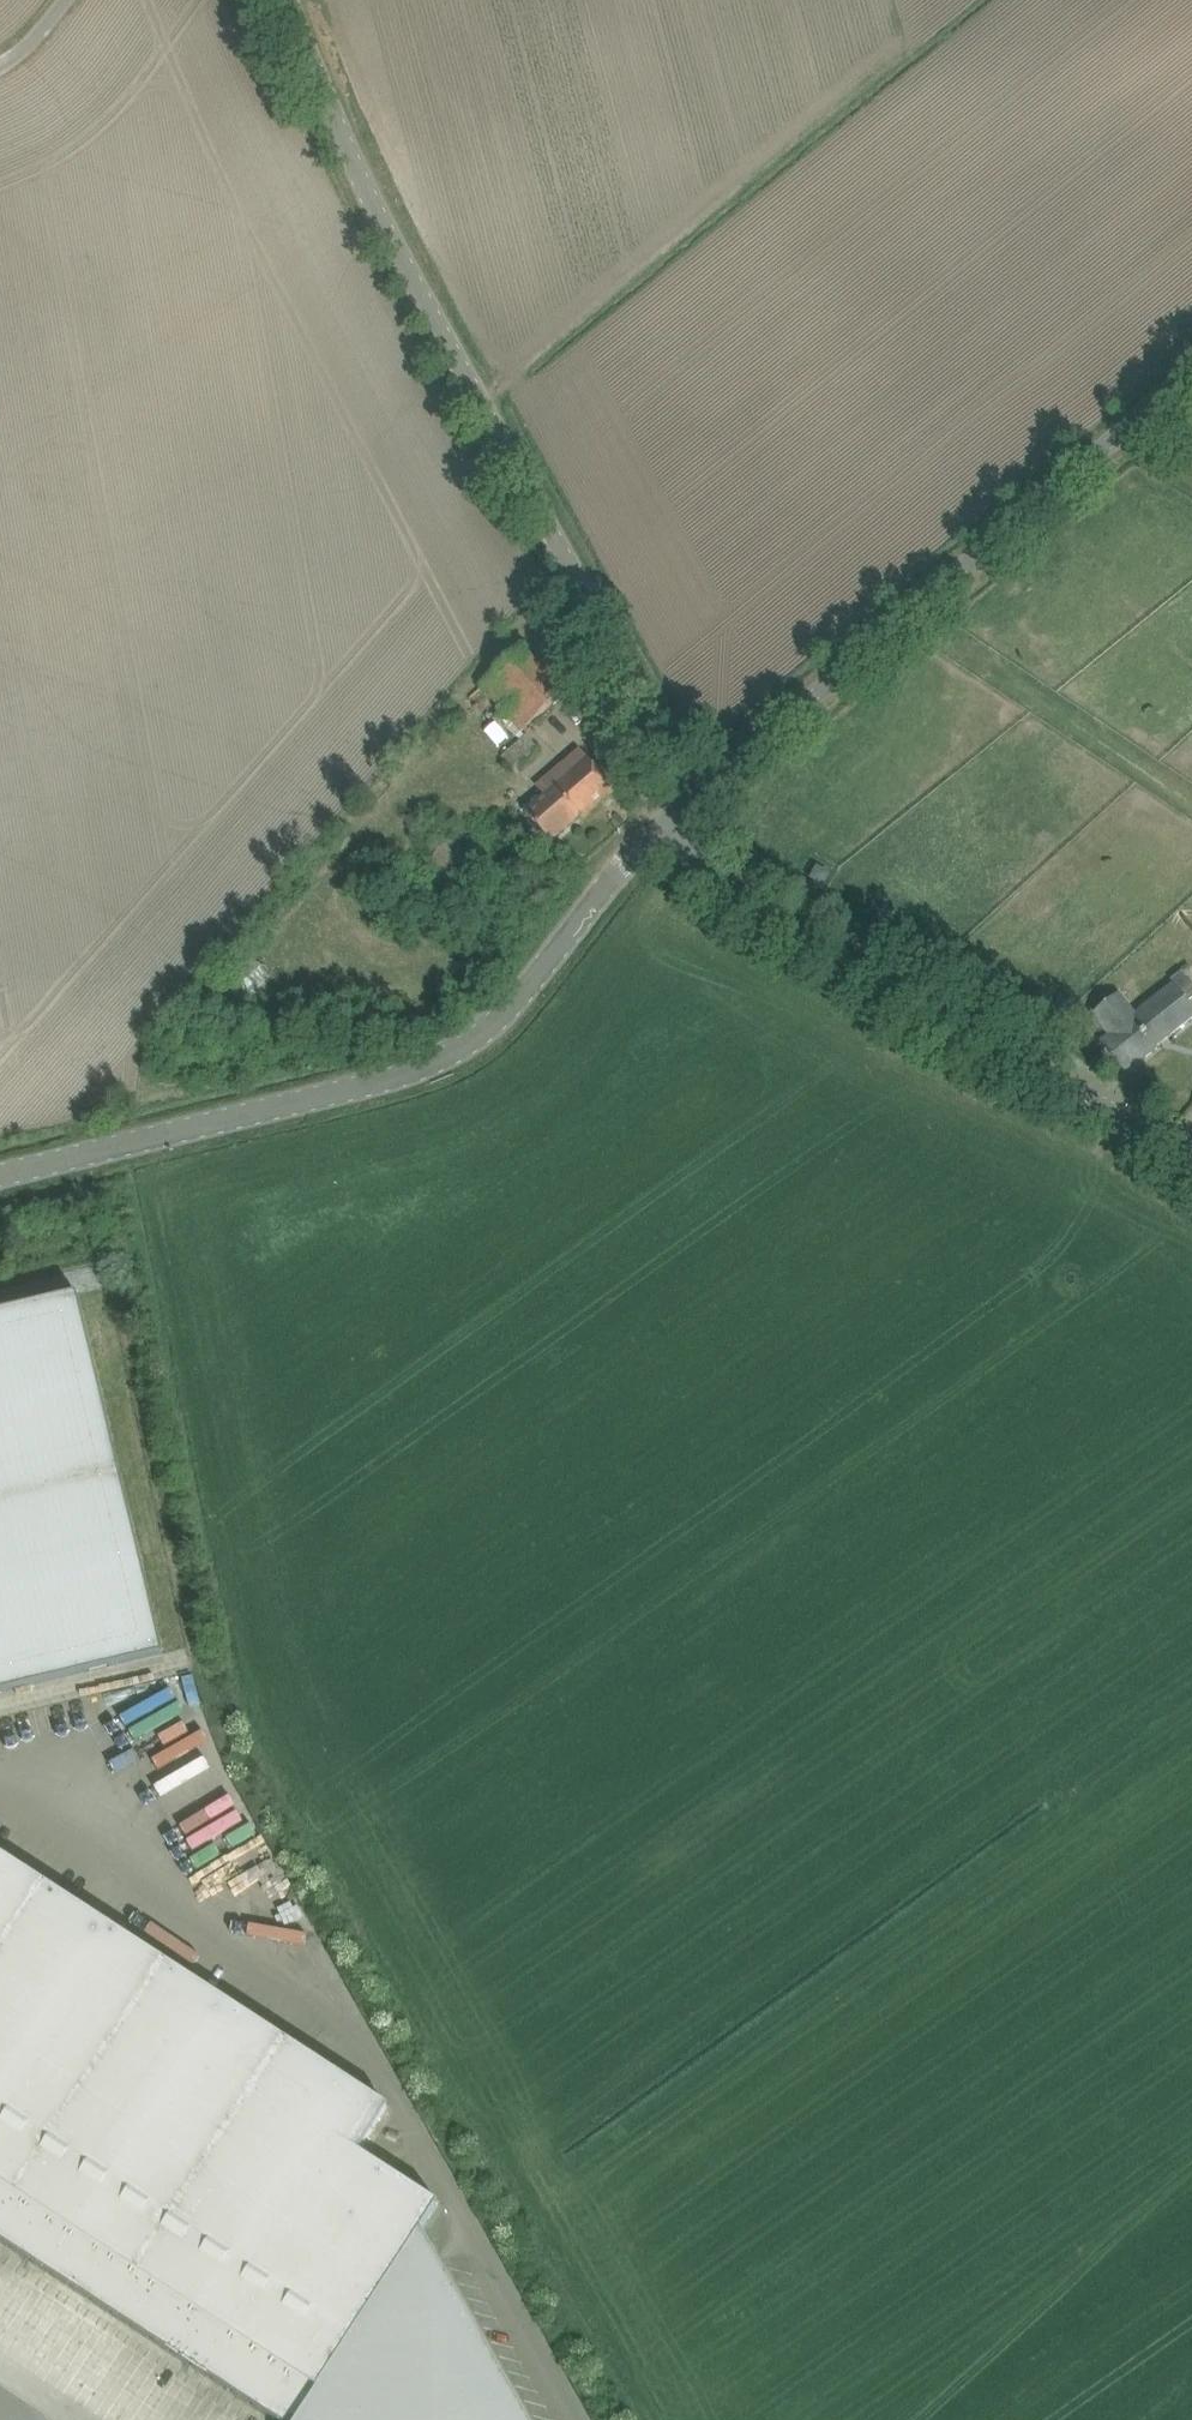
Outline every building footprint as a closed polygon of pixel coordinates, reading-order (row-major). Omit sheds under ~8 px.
[(482,686),(504,712),(494,721),(510,739),(520,730),(521,732),(565,694),(525,649),(482,686)] [(526,813),(551,842),(580,817),(582,820),(615,791),(580,750),(538,786),(542,792),(546,788),(550,792),(526,813)] [(465,848),(447,836),(425,868),(444,880),(465,848)] [(828,874),(818,868),(812,879),(822,885),(828,874)] [(1092,1014),(1109,1035),(1100,1042),(1126,1074),(1155,1050),(1153,1046),(1191,1014),(1191,1006),(1171,980),(1135,1010),(1120,992),(1092,1014)] [(78,1294),(0,1313),(0,1693),(164,1654),(78,1294)] [(150,1692),(157,1703),(189,1683),(182,1671),(150,1692)] [(277,2419),(529,2419),(422,2230),(439,2203),(396,2175),(360,2152),(389,2107),(0,1854),(0,2240),(277,2419)]
